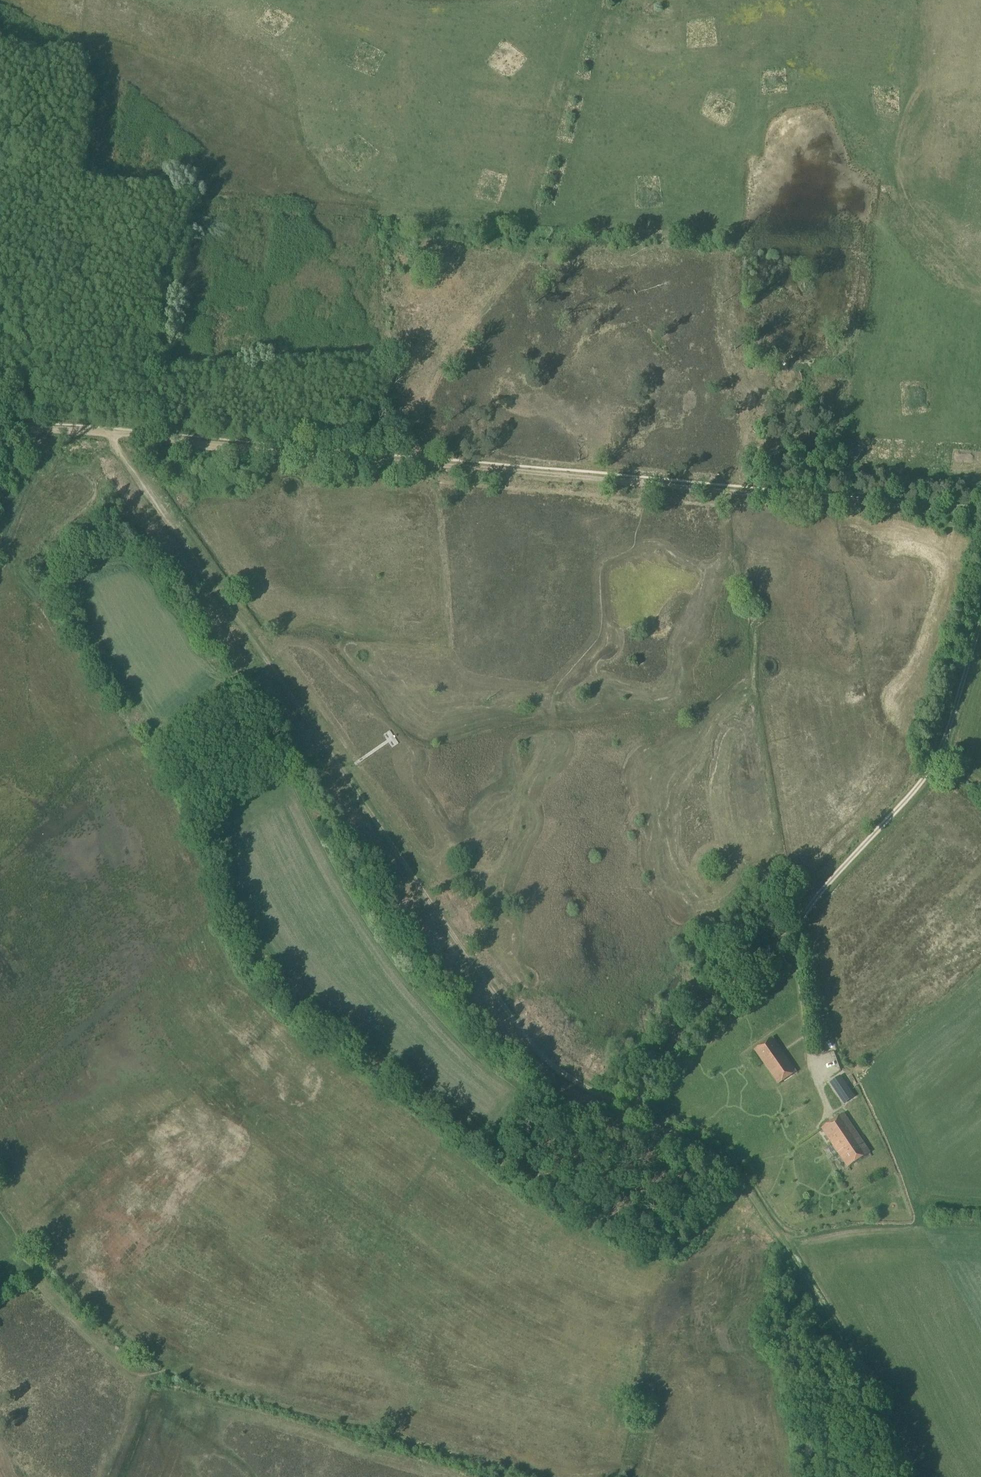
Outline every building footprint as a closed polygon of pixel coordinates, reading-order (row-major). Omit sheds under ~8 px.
[(796,1072),(772,1038),(755,1050),(779,1084),(796,1072)] [(855,1097),(841,1076),(833,1082),(846,1103),(855,1097)] [(830,1123),(822,1128),(848,1168),(870,1153),(844,1114),(835,1120),(830,1123)] [(881,1166),(881,1164),(886,1162),(884,1154),(876,1156),(877,1158),(866,1161),(868,1169),(881,1166)]
